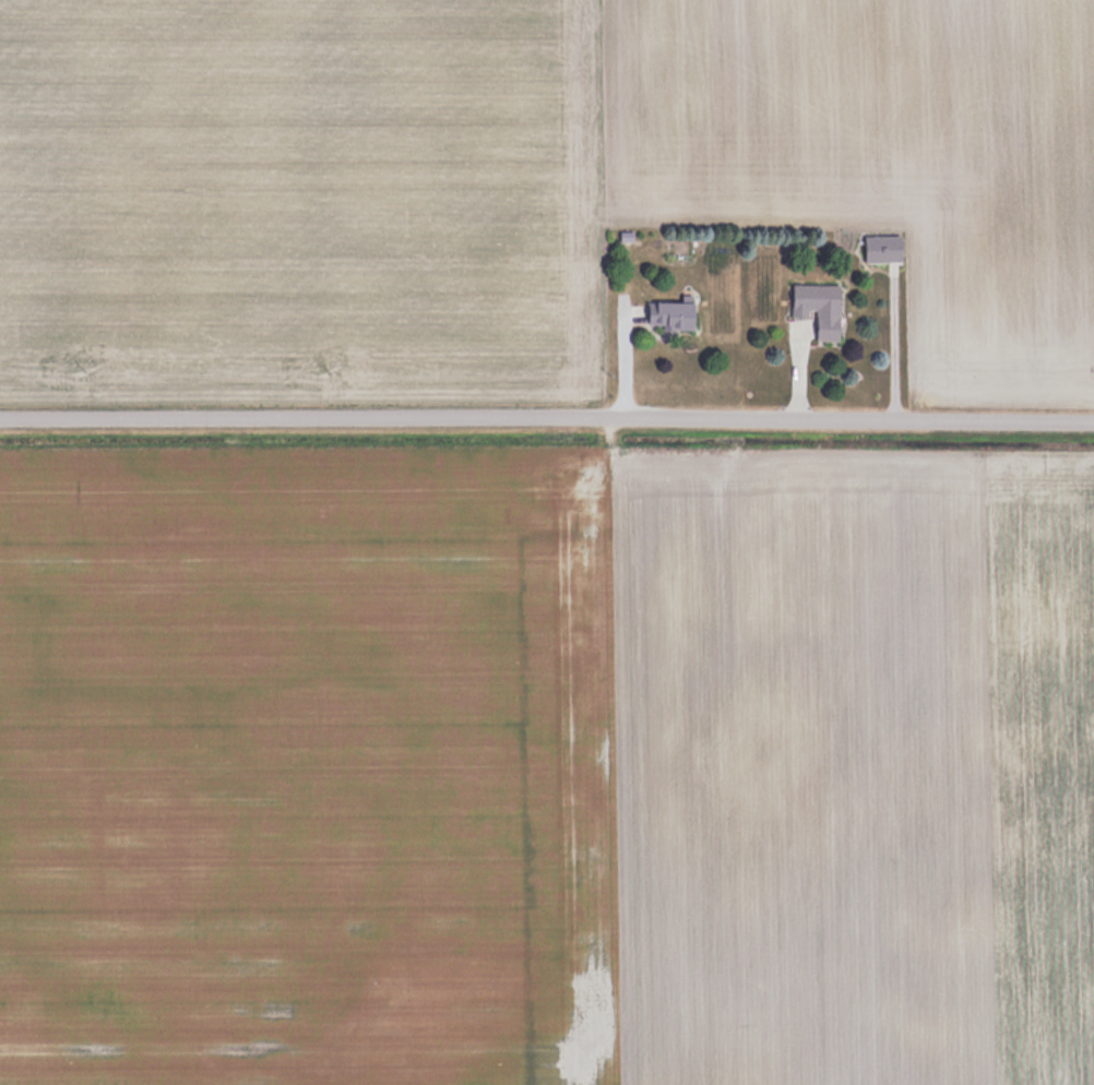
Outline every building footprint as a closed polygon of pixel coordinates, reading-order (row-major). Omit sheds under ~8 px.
[(863,262),(900,262),(899,235),(862,235),(863,262)] [(838,284),(791,284),(791,314),(815,314),(814,340),(837,341),(838,284)] [(692,329),(692,301),(647,301),(647,325),(661,325),(661,329),(692,329)]
